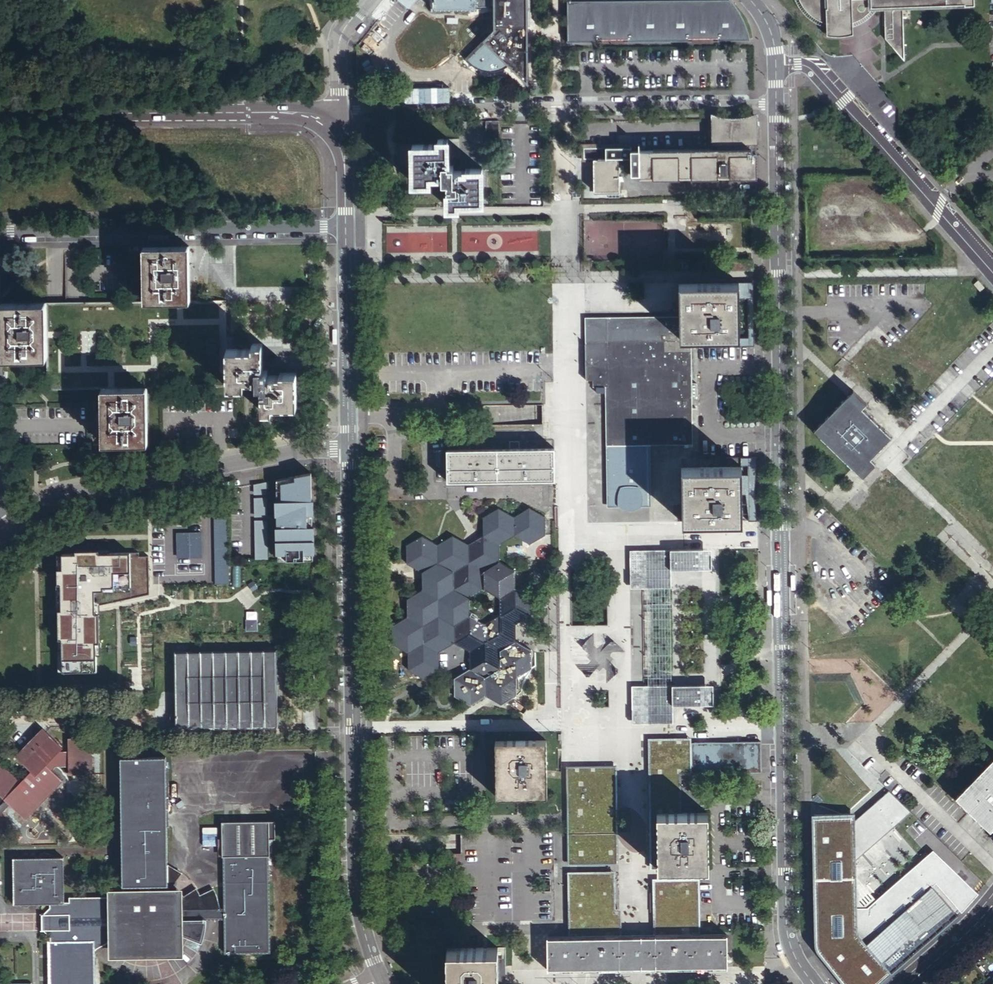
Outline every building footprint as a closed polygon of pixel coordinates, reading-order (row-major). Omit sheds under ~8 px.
[(430,9),(474,9),(474,4),(487,4),(487,0),(430,0),(430,9)] [(492,29),(487,35),(481,40),(485,43),(465,62),(469,65),(471,67),(476,69),(481,70),(485,71),(491,71),(495,70),(501,68),(503,66),(506,64),(524,83),(524,0),(492,0),(492,29)] [(566,40),(597,39),(626,38),(626,39),(687,39),(687,38),(716,38),(716,39),(748,38),(728,0),(566,0),(566,40)] [(854,35),(853,24),(852,1),(872,0),(801,0),(802,3),(806,8),(809,12),(814,16),(819,20),(821,21),(827,23),(828,36),(831,36),(835,37),(839,37),(843,37),(847,37),(850,36),(854,35)] [(873,10),(872,0),(852,1),(853,24),(856,23),(859,21),(861,20),(864,19),(866,17),(869,15),(871,13),(873,10)] [(872,0),(873,10),(886,9),(905,9),(947,7),(947,3),(947,0),(872,0)] [(905,9),(886,9),(887,40),(906,62),(905,9)] [(757,140),(756,114),(744,117),(732,118),(720,117),(710,114),(710,140),(717,140),(717,144),(630,145),(630,143),(623,143),(623,142),(615,142),(594,142),(588,143),(588,153),(593,153),(593,185),(598,185),(598,189),(618,188),(618,175),(623,175),(621,171),(618,171),(618,153),(630,153),(630,170),(639,170),(639,175),(756,174),(755,140),(757,140)] [(500,153),(500,121),(486,121),(487,153),(500,153)] [(447,133),(435,133),(436,139),(411,140),(411,177),(428,177),(429,170),(440,170),(440,177),(445,177),(445,204),(456,205),(456,199),(481,199),(481,165),(464,165),(464,168),(451,168),(451,162),(447,162),(447,133)] [(191,245),(143,246),(144,299),(191,299),(191,245)] [(737,280),(679,281),(679,317),(680,336),(687,336),(691,336),(738,334),(737,280)] [(47,300),(47,356),(47,364),(48,389),(103,389),(149,388),(228,388),(228,354),(227,298),(191,299),(144,299),(68,300),(47,300)] [(47,356),(47,300),(1,300),(2,356),(20,356),(47,356)] [(650,320),(585,321),(585,342),(687,340),(687,336),(680,336),(679,317),(650,317),(650,320)] [(686,447),(689,447),(687,340),(585,342),(585,378),(592,378),(592,385),(606,385),(606,442),(605,445),(646,444),(686,444),(686,447)] [(228,354),(228,388),(246,388),(246,380),(257,380),(257,386),(263,386),(263,411),(273,411),(273,406),(299,406),(298,389),(298,373),(281,373),(281,380),(268,380),(268,374),(263,374),(263,348),(252,348),(253,354),(238,354),(228,354)] [(149,388),(103,389),(103,401),(103,444),(149,444),(149,388)] [(889,438),(860,408),(847,395),(814,429),(867,481),(879,468),(869,458),(889,438)] [(646,444),(605,445),(605,498),(619,498),(619,497),(635,497),(635,499),(646,499),(646,444)] [(555,447),(447,449),(447,480),(555,479),(555,447)] [(740,465),(693,466),(689,466),(680,466),(680,520),(683,520),(739,519),(740,465)] [(311,499),(311,473),(295,476),(295,480),(281,483),(281,500),(276,501),(274,501),(275,516),(276,516),(277,527),(275,527),(275,554),(277,554),(284,554),(285,561),(303,560),(303,554),(312,553),(314,553),(313,526),(312,526),(312,521),(311,515),(313,515),(313,499),(311,499)] [(295,480),(295,476),(276,479),(276,501),(281,500),(281,483),(295,480)] [(254,492),(266,492),(266,481),(254,482),(254,492)] [(267,514),(266,495),(254,495),(254,515),(267,514)] [(505,498),(500,506),(514,514),(518,506),(505,498)] [(409,544),(409,562),(425,571),(425,587),(424,588),(410,596),(410,614),(409,614),(394,623),(394,641),(410,650),(410,667),(426,676),(441,667),(441,650),(456,641),(470,649),(471,650),(471,667),(456,676),(456,693),(472,702),(486,694),(487,694),(502,702),(518,693),(518,676),(533,667),(533,649),(517,640),(517,627),(517,623),(532,614),(532,596),(517,587),(517,569),(501,561),(501,543),(516,535),(525,540),(531,543),(547,534),(547,516),(545,515),(531,507),(516,516),(501,507),(485,517),(485,534),(478,539),(470,543),(455,534),(440,543),(425,535),(409,544)] [(266,559),(266,520),(256,520),(257,559),(266,559)] [(699,548),(639,549),(640,587),(669,586),(669,575),(669,568),(700,568),(699,548)] [(708,548),(699,548),(700,568),(708,568),(708,548)] [(62,638),(62,672),(97,671),(96,642),(100,642),(99,612),(96,613),(96,605),(133,596),(133,587),(148,587),(148,555),(138,555),(138,552),(98,552),(98,549),(74,549),(74,553),(61,553),(61,568),(58,568),(58,584),(61,584),(62,623),(58,623),(58,638),(62,638)] [(639,549),(627,549),(627,586),(640,587),(639,549)] [(148,593),(148,587),(133,587),(133,596),(148,593)] [(278,726),(278,647),(174,650),(176,728),(278,726)] [(645,683),(632,684),(633,721),(645,721),(645,683)] [(705,683),(645,683),(645,721),(674,721),(674,703),(705,703),(705,683)] [(713,683),(705,683),(705,703),(713,703),(713,683)] [(37,775),(60,751),(64,747),(45,729),(19,756),(33,771),(37,775)] [(70,738),(70,751),(70,766),(70,774),(95,773),(94,738),(70,738)] [(547,795),(546,740),(495,741),(496,796),(547,795)] [(693,773),(761,772),(761,740),(692,741),(693,773)] [(693,773),(692,741),(649,742),(651,868),(658,868),(656,812),(673,812),(682,812),(682,774),(693,773)] [(70,751),(60,751),(37,775),(33,771),(21,782),(0,761),(0,794),(1,795),(7,801),(10,805),(24,819),(62,781),(53,772),(58,767),(70,766),(70,751)] [(121,758),(122,885),(167,884),(166,864),(166,758),(121,758)] [(992,829),(992,760),(956,797),(991,831),(992,829)] [(604,860),(603,773),(572,774),(573,861),(604,860)] [(611,773),(603,773),(604,860),(612,860),(611,773)] [(980,891),(931,848),(921,858),(895,827),(911,812),(889,791),(859,818),(855,813),(818,814),(821,955),(845,983),(877,983),(874,980),(958,907),(962,911),(980,891)] [(7,801),(0,807),(0,812),(1,813),(10,805),(7,801)] [(658,868),(696,867),(709,867),(708,811),(682,812),(673,812),(656,812),(658,868)] [(225,908),(225,919),(226,953),(270,952),(269,869),(268,855),(271,855),(271,838),(275,838),(276,838),(276,820),(222,822),(222,857),(224,857),(225,908)] [(63,903),(63,902),(63,858),(13,858),(14,903),(50,903),(63,903)] [(166,864),(167,884),(167,899),(169,901),(170,904),(171,906),(172,908),(220,908),(219,904),(218,901),(217,897),(216,894),(213,888),(199,894),(196,887),(182,896),(182,888),(171,887),(182,872),(166,864)] [(571,873),(572,932),(618,932),(618,913),(614,913),(613,872),(571,873)] [(654,878),(655,931),(698,930),(698,878),(654,878)] [(69,902),(63,902),(63,903),(50,903),(50,908),(43,914),(40,914),(40,931),(43,930),(50,937),(50,941),(92,941),(93,949),(119,936),(120,937),(122,939),(124,942),(126,944),(130,947),(134,949),(139,950),(144,951),(150,950),(155,948),(160,946),(163,944),(166,941),(169,938),(172,934),(173,931),(202,942),(205,931),(205,930),(206,919),(225,919),(225,908),(220,908),(172,908),(171,906),(170,904),(169,901),(167,899),(167,884),(122,885),(122,890),(124,892),(119,897),(117,896),(69,897),(69,902)] [(698,930),(655,931),(646,931),(618,932),(572,932),(548,933),(549,968),(647,966),(727,965),(726,930),(701,930),(698,930)] [(50,941),(48,941),(49,983),(94,983),(93,949),(92,941),(50,941)] [(480,948),(447,948),(448,983),(499,983),(498,947),(485,948),(480,948)]
